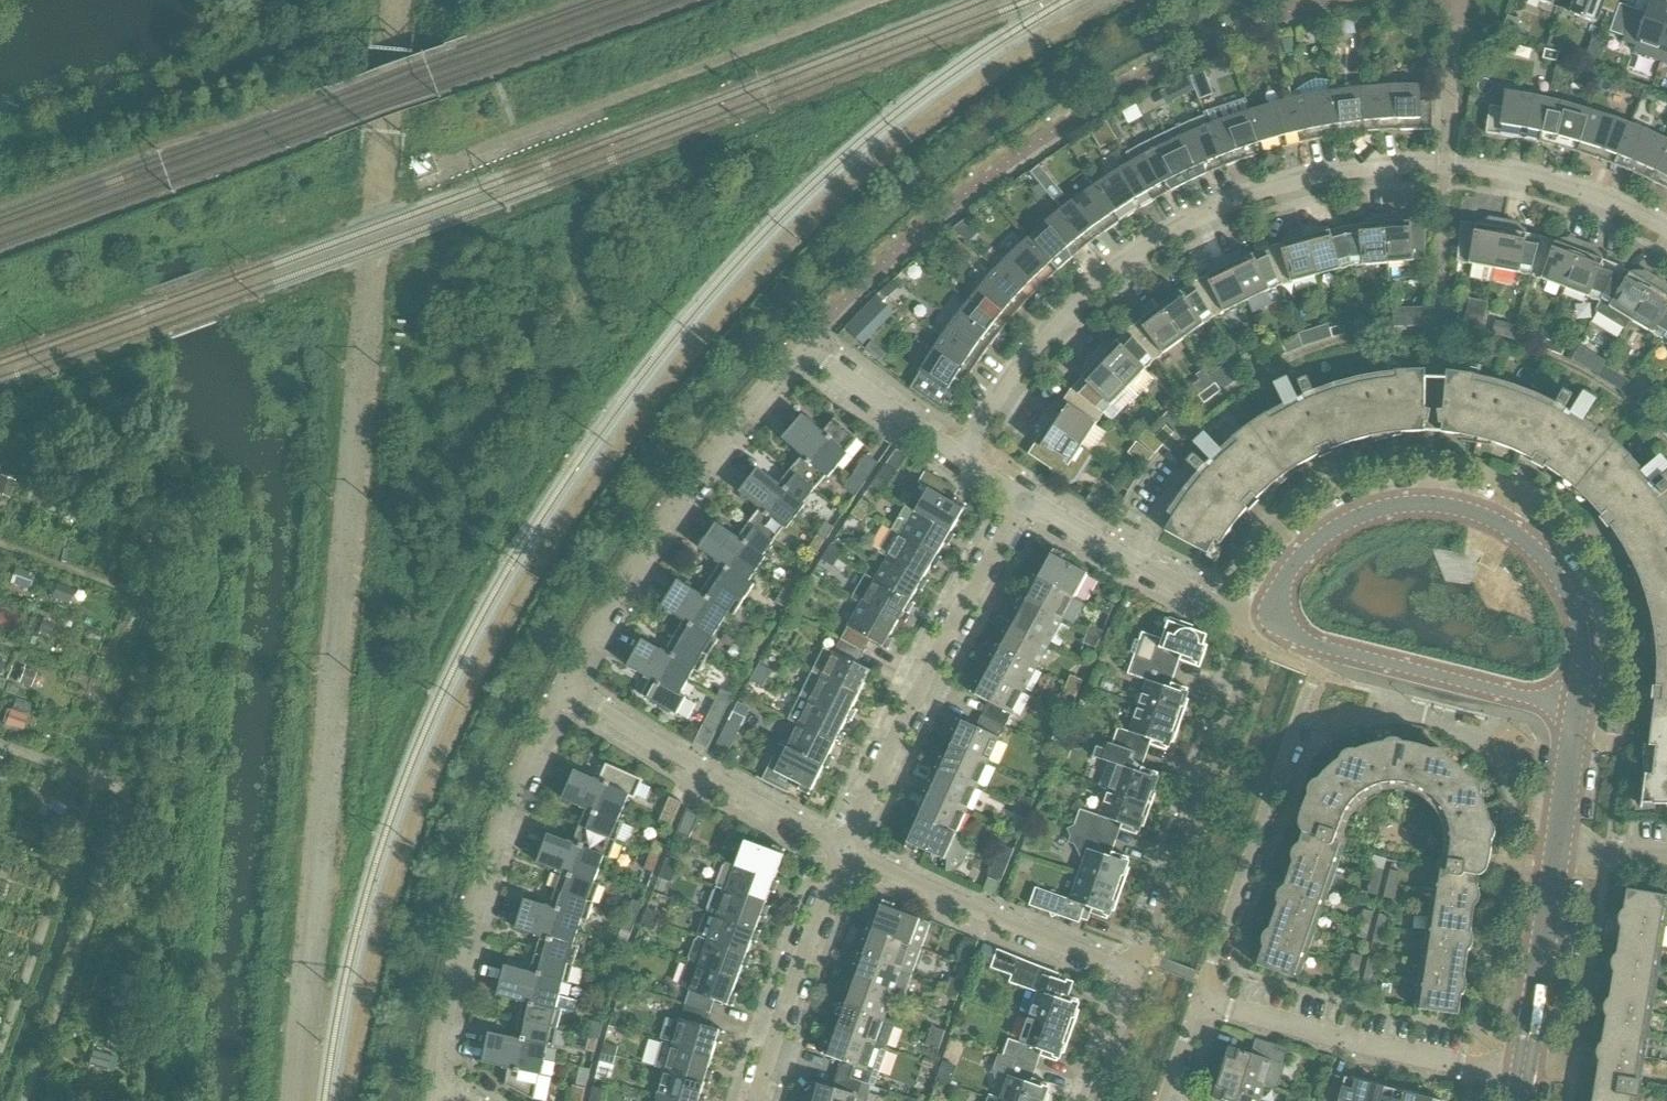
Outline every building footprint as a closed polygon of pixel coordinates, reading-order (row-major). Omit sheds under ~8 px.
[(1570,13),(1595,23),(1604,0),(1575,0),(1570,13)] [(1660,61),(1666,42),(1666,1),(1665,0),(1652,0),(1646,18),(1632,13),(1622,41),(1636,46),(1634,52),(1660,61)] [(1504,28),(1516,32),(1521,21),(1508,16),(1504,28)] [(1595,63),(1603,42),(1593,38),(1585,59),(1595,63)] [(1543,59),(1557,62),(1559,52),(1545,49),(1543,59)] [(1586,76),(1597,80),(1600,69),(1590,65),(1586,76)] [(1192,78),(1198,94),(1210,89),(1204,73),(1192,78)] [(1290,95),(1291,100),(1301,143),(1316,140),(1315,136),(1319,135),(1320,139),(1340,136),(1333,92),(1332,82),(1323,81),(1319,80),(1317,80),(1315,81),(1311,82),(1306,85),(1290,95)] [(1628,94),(1639,99),(1644,87),(1632,83),(1628,94)] [(1392,86),(1376,87),(1379,131),(1394,130),(1394,126),(1399,126),(1399,130),(1433,129),(1433,101),(1420,101),(1420,85),(1392,86)] [(1348,90),(1333,92),(1340,136),(1360,133),(1360,129),(1364,128),(1365,132),(1379,131),(1376,87),(1361,88),(1348,90)] [(1644,87),(1639,99),(1646,101),(1651,90),(1644,87)] [(1161,91),(1149,98),(1155,111),(1168,105),(1161,91)] [(1524,139),(1538,142),(1548,99),(1533,96),(1505,92),(1503,107),(1490,105),(1486,133),(1519,138),(1520,134),(1525,135),(1524,139)] [(1155,111),(1149,98),(1136,104),(1143,117),(1155,111)] [(1204,113),(1205,115),(1225,166),(1239,161),(1238,157),(1242,156),(1244,160),(1263,153),(1250,111),(1246,99),(1204,113)] [(1558,147),(1577,152),(1590,110),(1563,103),(1548,99),(1538,142),(1553,146),(1554,142),(1558,143),(1558,147)] [(1276,104),(1250,111),(1263,153),(1282,148),(1281,144),(1286,143),(1286,146),(1301,143),(1291,100),(1276,104)] [(1600,160),(1614,165),(1630,124),(1616,119),(1590,110),(1577,152),(1596,159),(1598,155),(1602,156),(1600,160)] [(1190,121),(1165,133),(1189,182),(1207,174),(1206,170),(1210,169),(1211,172),(1225,166),(1205,115),(1190,121)] [(1107,121),(1098,127),(1102,133),(1111,127),(1107,121)] [(1651,181),(1666,147),(1666,140),(1645,130),(1630,124),(1614,165),(1629,171),(1630,167),(1634,169),(1633,173),(1651,181)] [(1126,153),(1132,163),(1154,201),(1167,193),(1165,190),(1169,188),(1171,191),(1189,182),(1165,133),(1140,145),(1126,153)] [(1071,147),(1080,159),(1088,154),(1079,141),(1071,147)] [(1651,181),(1666,189),(1666,147),(1651,181)] [(1118,170),(1095,185),(1120,222),(1137,211),(1135,207),(1139,205),(1141,208),(1154,201),(1132,163),(1118,170)] [(1073,201),(1061,211),(1088,245),(1100,236),(1097,233),(1101,230),(1104,233),(1120,222),(1095,185),(1073,201)] [(1048,220),(1028,238),(1058,271),(1065,264),(1073,258),(1070,254),(1074,252),(1076,254),(1088,245),(1061,211),(1048,220)] [(954,228),(960,235),(964,239),(978,218),(973,213),(954,228)] [(1398,213),(1384,214),(1388,263),(1414,261),(1417,262),(1420,262),(1423,260),(1425,260),(1426,220),(1399,222),(1398,213)] [(1371,224),(1344,226),(1351,266),(1353,266),(1356,267),(1359,267),(1362,265),(1388,263),(1384,214),(1370,215),(1371,224)] [(1492,282),(1494,268),(1503,220),(1489,218),(1487,226),(1461,222),(1457,262),(1460,262),(1462,264),(1466,264),(1469,264),(1472,264),(1470,278),(1492,282)] [(1529,275),(1530,275),(1541,236),(1515,231),(1517,223),(1503,220),(1494,268),(1520,273),(1522,275),(1525,275),(1529,275)] [(1316,225),(1303,228),(1316,276),(1340,269),(1344,269),(1347,269),(1349,266),(1351,266),(1344,226),(1319,233),(1316,225)] [(960,235),(954,228),(943,237),(950,245),(960,235)] [(1292,241),(1266,248),(1280,285),(1282,285),(1285,285),(1288,284),(1291,282),(1316,276),(1303,228),(1289,232),(1292,241)] [(1541,279),(1565,288),(1582,242),(1569,237),(1566,245),(1541,236),(1530,275),(1532,276),(1535,278),(1537,279),(1541,279)] [(1008,257),(997,269),(1029,299),(1040,288),(1037,285),(1040,281),(1043,284),(1058,271),(1028,238),(1008,257)] [(1598,301),(1599,301),(1617,265),(1592,256),(1595,247),(1582,242),(1565,288),(1589,297),(1591,299),(1594,301),(1598,301)] [(1238,251),(1226,257),(1247,301),(1270,290),(1273,290),(1276,288),(1278,286),(1280,285),(1266,248),(1242,259),(1238,251)] [(1217,271),(1193,282),(1213,317),(1215,316),(1218,316),(1221,315),(1223,312),(1247,301),(1226,257),(1213,263),(1217,271)] [(1625,330),(1631,320),(1656,278),(1644,271),(1640,279),(1617,265),(1599,301),(1595,311),(1625,330)] [(987,280),(969,301),(1003,329),(1016,313),(1013,311),(1016,307),(1019,310),(1029,299),(997,269),(987,280)] [(1662,339),(1666,333),(1666,295),(1664,293),(1666,288),(1666,285),(1656,278),(1631,320),(1653,334),(1655,336),(1658,338),(1661,338),(1662,339)] [(894,280),(881,292),(887,299),(889,297),(900,287),(894,280)] [(1166,291),(1155,299),(1183,339),(1204,324),(1207,323),(1210,321),(1212,318),(1213,317),(1193,282),(1171,298),(1166,291)] [(876,297),(857,317),(873,332),(892,313),(876,297)] [(1149,315),(1127,330),(1154,361),(1155,359),(1158,359),(1161,357),(1163,354),(1183,339),(1155,299),(1143,307),(1149,315)] [(952,323),(943,335),(980,361),(988,348),(985,346),(987,342),(991,344),(1003,329),(969,301),(968,303),(952,323)] [(1425,308),(1393,309),(1393,327),(1426,326),(1425,308)] [(1466,330),(1482,332),(1485,318),(1469,315),(1466,330)] [(1492,333),(1513,338),(1517,326),(1496,320),(1492,333)] [(1313,329),(1317,341),(1332,337),(1328,324),(1313,329)] [(1330,328),(1332,338),(1346,334),(1343,325),(1330,328)] [(1517,326),(1513,338),(1526,342),(1529,329),(1517,326)] [(1102,343),(1093,353),(1138,397),(1154,380),(1144,370),(1146,369),(1149,367),(1151,365),(1152,362),(1154,361),(1127,330),(1109,349),(1102,343)] [(971,373),(980,361),(943,335),(935,348),(919,373),(910,388),(941,410),(945,403),(951,406),(958,394),(969,377),(965,375),(968,371),(971,373)] [(1542,348),(1549,351),(1562,356),(1566,347),(1546,339),(1542,348)] [(1282,345),(1270,350),(1274,359),(1287,353),(1282,345)] [(1274,359),(1270,350),(1257,356),(1262,365),(1274,359)] [(1506,359),(1513,360),(1515,353),(1508,351),(1506,359)] [(1602,367),(1575,352),(1571,360),(1598,375),(1602,367)] [(1089,370),(1071,389),(1103,414),(1104,413),(1112,420),(1128,404),(1130,405),(1138,397),(1093,353),(1083,364),(1089,370)] [(1598,376),(1619,389),(1624,392),(1630,382),(1604,366),(1598,376)] [(1175,514),(1165,530),(1165,531),(1212,556),(1211,558),(1212,559),(1221,543),(1233,526),(1247,509),(1242,504),(1252,494),(1257,499),(1276,482),(1275,481),(1273,483),(1270,478),(1295,461),(1298,466),(1318,455),(1315,449),(1328,444),(1331,450),(1351,442),(1375,436),(1374,435),(1372,435),(1371,430),(1401,426),(1402,432),(1424,431),(1424,432),(1425,432),(1425,369),(1396,370),(1396,372),(1397,372),(1397,378),(1379,380),(1360,383),(1335,390),(1315,397),(1313,392),(1309,380),(1299,384),(1304,395),(1304,396),(1297,399),(1288,381),(1276,387),(1285,404),(1291,401),(1293,407),(1271,419),(1268,414),(1268,413),(1268,412),(1250,424),(1233,436),(1234,438),(1234,437),(1238,442),(1219,459),(1215,454),(1220,450),(1207,436),(1197,445),(1210,459),(1206,466),(1205,465),(1196,457),(1189,464),(1203,476),(1189,492),(1175,514)] [(1212,379),(1215,383),(1221,391),(1232,383),(1223,371),(1212,379)] [(1545,466),(1565,480),(1566,479),(1565,478),(1568,474),(1591,494),(1586,499),(1602,516),(1607,511),(1616,522),(1610,526),(1622,545),(1634,566),(1636,565),(1634,563),(1639,561),(1651,589),(1644,591),(1650,612),(1655,636),(1657,635),(1656,633),(1661,633),(1664,663),(1657,663),(1656,686),(1663,687),(1661,701),(1654,700),(1641,806),(1643,806),(1643,804),(1666,804),(1666,512),(1658,498),(1662,495),(1666,492),(1666,481),(1666,480),(1656,487),(1656,488),(1650,482),(1666,468),(1658,458),(1643,471),(1647,476),(1643,479),(1626,461),(1630,457),(1631,456),(1616,442),(1599,428),(1598,429),(1599,430),(1595,435),(1574,420),(1577,415),(1583,419),(1593,402),(1582,395),(1571,413),(1564,409),(1565,408),(1571,398),(1562,393),(1556,403),(1556,404),(1554,409),(1534,399),(1510,390),(1491,385),(1474,381),(1475,376),(1475,374),(1446,371),(1441,433),(1442,433),(1466,436),(1466,434),(1464,434),(1465,429),(1494,436),(1492,442),(1513,450),(1533,459),(1536,454),(1548,461),(1545,466)] [(1198,396),(1204,404),(1221,391),(1215,383),(1198,396)] [(1049,406),(1041,418),(1082,445),(1096,423),(1099,421),(1101,419),(1102,416),(1103,414),(1071,389),(1057,411),(1049,406)] [(1637,403),(1647,412),(1654,405),(1643,395),(1637,403)] [(802,415),(792,427),(837,466),(848,455),(846,453),(858,439),(834,418),(822,432),(802,415)] [(1093,452),(1082,445),(1041,418),(1034,430),(1041,434),(1028,454),(1050,468),(1050,469),(1050,471),(1053,475),(1067,484),(1072,485),(1077,482),(1093,457),(1091,455),(1093,452)] [(802,456),(790,469),(814,490),(826,476),(828,478),(837,466),(792,427),(782,438),(802,456)] [(1142,444),(1155,455),(1163,446),(1150,435),(1142,444)] [(866,455),(850,478),(862,486),(878,463),(866,455)] [(897,472),(886,464),(870,485),(882,493),(897,472)] [(758,468),(748,480),(796,517),(805,505),(803,503),(814,490),(790,469),(779,484),(758,468)] [(928,488),(914,512),(950,533),(950,532),(967,504),(955,498),(953,503),(951,502),(958,490),(926,472),(919,483),(928,488)] [(8,497),(14,480),(1,475),(0,477),(0,494),(8,497)] [(1120,487),(1128,492),(1136,480),(1127,475),(1120,487)] [(862,486),(850,478),(843,488),(855,496),(862,486)] [(760,508),(749,523),(773,542),(784,528),(786,529),(796,517),(748,480),(739,492),(760,508)] [(861,499),(855,507),(867,515),(872,507),(861,499)] [(61,513),(74,518),(79,506),(66,501),(61,513)] [(867,515),(855,507),(850,514),(861,522),(867,515)] [(905,507),(892,529),(937,556),(937,555),(944,543),(949,546),(955,535),(950,532),(950,533),(914,512),(905,507)] [(133,527),(143,530),(145,523),(136,520),(133,527)] [(817,533),(816,535),(825,540),(833,527),(824,522),(817,533)] [(716,523),(708,536),(757,570),(765,558),(763,556),(773,542),(749,523),(738,538),(716,523)] [(127,544),(137,547),(143,531),(143,530),(133,527),(127,544)] [(879,552),(887,557),(924,578),(931,566),(935,569),(942,558),(937,555),(937,556),(892,529),(879,552)] [(825,540),(816,535),(808,548),(817,553),(825,540)] [(720,563),(710,578),(743,600),(754,585),(749,581),(757,570),(708,536),(699,548),(720,563)] [(831,543),(826,551),(838,559),(843,551),(831,543)] [(1053,549),(1038,577),(1037,578),(1074,598),(1087,573),(1062,560),(1065,555),(1053,549)] [(838,559),(826,551),(821,559),(833,567),(838,559)] [(887,557),(874,580),(910,601),(917,589),(922,592),(929,581),(924,578),(887,557)] [(17,569),(12,582),(27,588),(33,575),(17,569)] [(851,597),(861,603),(897,624),(904,612),(909,615),(915,603),(910,601),(874,580),(864,574),(851,597)] [(1032,588),(1025,600),(1025,601),(1061,621),(1074,598),(1037,578),(1038,577),(1033,574),(1027,586),(1032,588)] [(791,575),(783,589),(791,594),(800,580),(791,575)] [(815,587),(821,579),(814,575),(809,583),(815,587)] [(678,580),(670,593),(720,625),(728,614),(733,617),(743,600),(710,578),(700,594),(678,580)] [(51,597),(52,597),(48,609),(57,612),(65,587),(56,583),(51,597)] [(791,594),(783,589),(774,602),(783,608),(791,594)] [(684,620),(674,636),(708,656),(719,640),(713,637),(720,625),(670,593),(661,606),(684,620)] [(1019,612),(1013,623),(1012,625),(1049,644),(1061,621),(1025,601),(1025,600),(1021,598),(1014,609),(1019,612)] [(1096,610),(1109,615),(1113,606),(1100,601),(1096,610)] [(847,626),(840,639),(864,652),(870,640),(888,650),(894,639),(890,637),(897,624),(861,603),(847,626)] [(11,632),(16,618),(0,612),(0,627),(11,632)] [(1134,653),(1133,657),(1168,669),(1172,658),(1200,668),(1208,645),(1204,644),(1207,635),(1192,629),(1193,626),(1169,617),(1161,639),(1142,632),(1139,640),(1135,639),(1130,652),(1134,653)] [(43,620),(39,630),(49,634),(53,624),(43,620)] [(1007,635),(1000,647),(1000,648),(1036,668),(1049,644),(1012,625),(1013,623),(1008,621),(1002,632),(1007,635)] [(1090,626),(1086,634),(1099,640),(1103,631),(1090,626)] [(758,631),(751,645),(759,649),(767,636),(758,631)] [(1099,640),(1086,634),(1083,643),(1096,648),(1099,640)] [(642,640),(635,653),(687,682),(694,670),(699,673),(708,656),(674,636),(665,652),(642,640)] [(824,648),(811,672),(859,695),(865,682),(870,685),(876,673),(871,671),(857,664),(864,652),(840,639),(833,652),(824,648)] [(994,658),(987,671),(1024,691),(1036,668),(1000,648),(1000,647),(995,644),(989,656),(994,658)] [(759,649),(751,645),(743,658),(752,663),(759,649)] [(687,682),(635,653),(627,667),(650,679),(641,696),(676,715),(686,697),(681,694),(687,682)] [(1306,674),(1259,656),(1259,657),(1258,658),(1305,676),(1305,675),(1306,674)] [(1147,680),(1138,706),(1181,721),(1189,699),(1185,698),(1188,689),(1164,681),(1168,669),(1133,657),(1127,673),(1147,680)] [(759,664),(754,672),(767,679),(771,671),(759,664)] [(35,673),(21,668),(17,681),(30,686),(35,673)] [(988,702),(982,714),(1005,726),(1011,714),(1024,691),(987,671),(981,683),(976,681),(970,692),(988,702)] [(767,679),(754,672),(750,681),(762,687),(767,679)] [(811,672),(800,696),(847,719),(852,722),(857,710),(852,708),(859,695),(811,672)] [(1070,675),(1066,683),(1079,689),(1083,680),(1070,675)] [(1079,689),(1066,683),(1063,692),(1076,697),(1079,689)] [(721,689),(716,699),(728,705),(733,695),(721,689)] [(788,719),(798,724),(836,742),(835,743),(840,746),(846,734),(841,732),(847,719),(800,696),(788,719)] [(728,705),(716,699),(703,725),(716,731),(728,705)] [(1118,728),(1112,744),(1139,754),(1143,743),(1166,751),(1170,742),(1173,743),(1181,721),(1138,706),(1129,732),(1118,728)] [(27,716),(6,709),(2,722),(23,729),(27,716)] [(733,712),(729,720),(741,726),(745,718),(733,712)] [(956,732),(950,746),(988,763),(999,738),(1005,726),(982,714),(976,727),(957,718),(951,730),(956,732)] [(1609,719),(1607,733),(1620,735),(1622,721),(1609,719)] [(741,726),(729,720),(717,744),(729,750),(741,726)] [(798,724),(787,747),(787,748),(824,766),(823,767),(828,769),(834,758),(829,755),(835,743),(836,742),(798,724)] [(1302,808),(1303,808),(1297,806),(1314,758),(1320,753),(1329,746),(1335,741),(1343,737),(1354,732),(1364,728),(1374,726),(1384,725),(1393,724),(1402,725),(1410,726),(1419,727),(1428,729),(1438,733),(1445,736),(1454,741),(1462,747),(1468,752),(1475,758),(1480,763),(1486,769),(1490,775),(1494,782),(1498,790),(1501,797),(1504,806),(1497,855),(1491,854),(1491,855),(1498,856),(1505,806),(1502,797),(1499,789),(1495,782),(1490,775),(1486,769),(1480,762),(1476,757),(1469,751),(1462,746),(1454,740),(1445,736),(1439,733),(1428,729),(1419,726),(1410,725),(1402,724),(1393,724),(1383,724),(1373,725),(1363,728),(1354,731),(1342,736),(1334,741),(1328,745),(1319,752),(1313,757),(1296,806),(1302,808)] [(1058,727),(1052,740),(1062,745),(1069,733),(1058,727)] [(1098,787),(1108,790),(1152,805),(1159,784),(1155,782),(1159,773),(1135,765),(1139,754),(1112,744),(1099,740),(1093,757),(1107,762),(1098,787)] [(787,748),(787,747),(777,742),(776,743),(778,744),(761,779),(754,775),(753,777),(787,793),(788,792),(786,791),(792,781),(800,785),(798,790),(809,796),(823,767),(824,766),(787,748)] [(1450,848),(1447,869),(1480,874),(1481,867),(1488,868),(1491,855),(1491,854),(1492,848),(1492,842),(1492,836),(1492,831),(1491,825),(1490,819),(1489,813),(1487,808),(1485,802),(1482,797),(1480,792),(1477,787),(1473,782),(1470,777),(1466,773),(1462,769),(1456,764),(1451,760),(1447,757),(1442,754),(1436,751),(1431,749),(1426,747),(1418,745),(1412,744),(1406,743),(1401,742),(1395,742),(1389,742),(1383,743),(1377,743),(1372,745),(1364,747),(1359,749),(1353,751),(1348,754),(1343,757),(1338,760),(1333,764),(1329,768),(1325,772),(1321,776),(1317,781),(1314,785),(1311,790),(1308,796),(1305,801),(1303,806),(1303,808),(1302,808),(1299,821),(1306,824),(1303,831),(1334,841),(1341,821),(1343,818),(1344,814),(1347,810),(1349,806),(1352,803),(1355,800),(1358,797),(1362,794),(1365,791),(1369,789),(1373,787),(1377,786),(1382,785),(1386,784),(1390,783),(1395,783),(1399,783),(1404,784),(1408,785),(1412,786),(1416,787),(1420,789),(1424,791),(1428,793),(1431,796),(1434,799),(1437,802),(1440,806),(1443,810),(1445,814),(1447,818),(1448,822),(1449,826),(1450,830),(1451,835),(1451,839),(1451,844),(1450,848)] [(934,768),(939,770),(940,770),(977,787),(988,763),(950,746),(945,758),(940,756),(934,768)] [(575,771),(569,785),(623,809),(629,796),(634,799),(643,780),(606,764),(599,781),(575,771)] [(923,792),(928,794),(929,794),(966,811),(977,787),(940,770),(939,770),(934,782),(929,780),(923,792)] [(587,809),(579,827),(616,842),(624,823),(618,821),(623,809),(569,785),(562,799),(587,809)] [(1080,809),(1074,826),(1109,838),(1113,827),(1137,835),(1140,826),(1144,827),(1152,805),(1108,790),(1100,816),(1080,809)] [(913,816),(918,818),(955,835),(966,811),(929,794),(928,794),(923,807),(918,804),(913,816)] [(1021,796),(1017,805),(1030,810),(1034,801),(1021,796)] [(658,824),(671,829),(682,802),(669,797),(658,824)] [(1030,810),(1017,805),(1013,813),(1026,819),(1030,810)] [(687,809),(676,833),(689,839),(700,814),(687,809)] [(918,818),(907,843),(904,848),(916,853),(919,848),(932,854),(932,856),(937,856),(944,860),(946,856),(949,856),(949,870),(953,870),(955,869),(957,868),(960,867),(962,865),(963,863),(965,861),(966,859),(967,856),(967,854),(967,851),(967,849),(966,846),(965,844),(964,842),(962,840),(961,838),(958,837),(956,836),(955,835),(918,818)] [(1083,862),(1079,875),(1122,890),(1130,868),(1126,867),(1129,858),(1105,849),(1109,838),(1074,826),(1067,828),(1071,836),(1068,842),(1076,845),(1083,862)] [(548,834),(543,849),(599,869),(603,857),(609,859),(616,842),(579,827),(573,843),(548,834)] [(1345,845),(1334,841),(1303,831),(1296,852),(1338,866),(1345,845)] [(655,841),(650,855),(659,859),(665,844),(655,841)] [(745,841),(735,867),(774,881),(775,880),(786,850),(774,845),(772,851),(745,841)] [(1001,844),(997,854),(1010,859),(1014,850),(1001,844)] [(562,872),(556,890),(593,903),(600,884),(594,882),(599,869),(543,849),(537,863),(562,872)] [(1331,887),(1338,866),(1296,852),(1289,873),(1331,887)] [(1010,859),(997,854),(987,877),(1000,883),(1010,859)] [(659,859),(650,855),(644,869),(653,873),(659,859)] [(666,858),(663,867),(676,872),(679,864),(666,858)] [(725,863),(716,887),(765,905),(770,892),(775,894),(780,882),(775,880),(774,881),(735,867),(725,863)] [(1375,866),(1371,879),(1381,882),(1384,868),(1375,866)] [(663,867),(660,876),(659,878),(672,883),(676,872),(663,867)] [(1436,867),(1432,889),(1476,896),(1480,874),(1447,869),(1436,867)] [(1390,870),(1387,883),(1396,886),(1400,872),(1390,870)] [(1324,908),(1331,887),(1289,873),(1281,894),(1324,908)] [(1122,890),(1079,875),(1070,900),(1035,887),(1029,906),(1049,913),(1052,918),(1057,915),(1079,923),(1083,911),(1107,920),(1110,911),(1114,912),(1122,890)] [(1381,882),(1371,879),(1368,893),(1377,895),(1381,882)] [(1396,886),(1387,883),(1384,897),(1393,899),(1396,886)] [(707,912),(717,916),(756,930),(756,929),(761,917),(766,919),(770,907),(765,905),(716,887),(707,912)] [(1432,889),(1429,911),(1473,918),(1476,896),(1432,889)] [(1623,912),(1666,920),(1666,896),(1627,889),(1623,912)] [(525,899),(520,914),(577,932),(581,919),(587,921),(593,903),(556,890),(550,907),(525,899)] [(1316,929),(1324,908),(1281,894),(1274,915),(1316,929)] [(633,900),(627,915),(637,918),(642,904),(633,900)] [(881,905),(872,930),(872,931),(921,949),(931,923),(893,910),(895,904),(883,900),(881,905)] [(648,908),(644,917),(658,922),(661,913),(648,908)] [(1364,910),(1360,923),(1370,926),(1373,912),(1364,910)] [(1429,911),(1426,933),(1470,940),(1473,918),(1429,911)] [(707,912),(698,937),(747,955),(747,954),(752,942),(757,944),(761,931),(756,929),(756,930),(717,916),(707,912)] [(1619,935),(1663,943),(1666,920),(1623,912),(1619,935)] [(541,936),(535,954),(573,965),(579,947),(573,945),(577,932),(520,914),(516,929),(541,936)] [(1380,914),(1376,927),(1386,930),(1389,916),(1380,914)] [(637,918),(627,915),(622,929),(632,932),(637,918)] [(1309,950),(1316,929),(1274,915),(1267,936),(1309,950)] [(658,922),(644,917),(641,926),(654,931),(658,922)] [(1370,926),(1360,923),(1357,937),(1366,939),(1370,926)] [(1386,930),(1376,927),(1373,941),(1382,943),(1386,930)] [(868,942),(863,955),(863,956),(912,974),(921,949),(872,931),(872,930),(867,928),(862,940),(868,942)] [(1426,933),(1422,956),(1467,962),(1470,940),(1426,933)] [(1619,935),(1616,958),(1660,966),(1663,943),(1619,935)] [(1299,980),(1309,950),(1267,936),(1257,965),(1299,980)] [(698,937),(688,963),(737,981),(743,966),(748,968),(752,956),(747,954),(747,955),(698,937)] [(956,962),(969,966),(978,941),(965,937),(956,962)] [(1038,992),(1029,1017),(1072,1032),(1080,1010),(1076,1009),(1079,1000),(1067,996),(1071,984),(1059,980),(1061,975),(1027,961),(997,949),(991,968),(1012,975),(1009,982),(1038,992)] [(859,967),(854,980),(854,981),(893,995),(903,999),(912,974),(863,956),(863,955),(858,953),(854,965),(859,967)] [(505,966),(501,980),(559,995),(563,983),(569,984),(573,965),(535,954),(531,972),(505,966)] [(1353,954),(1350,968),(1359,970),(1362,956),(1353,954)] [(1422,956),(1419,978),(1463,984),(1467,962),(1422,956)] [(1369,958),(1365,972),(1375,974),(1378,960),(1369,958)] [(1616,958),(1612,981),(1656,989),(1660,966),(1616,958)] [(612,960),(607,975),(617,978),(621,963),(612,960)] [(690,991),(685,1005),(710,1013),(714,1000),(733,1007),(738,995),(733,993),(737,981),(688,963),(679,987),(690,991)] [(1359,970),(1350,968),(1346,981),(1356,983),(1359,970)] [(1375,974),(1365,972),(1362,985),(1371,987),(1375,974)] [(617,978),(607,975),(603,989),(612,992),(617,978)] [(96,977),(91,991),(108,997),(112,983),(96,977)] [(950,977),(946,986),(959,991),(963,982),(950,977)] [(850,992),(845,1005),(845,1006),(884,1020),(893,995),(854,981),(854,980),(849,978),(845,990),(850,992)] [(1463,984),(1419,978),(1415,1008),(1459,1015),(1463,984)] [(519,1020),(557,1029),(561,1014),(575,1014),(577,1000),(559,995),(501,980),(497,995),(523,1002),(519,1020)] [(1612,981),(1608,1005),(1652,1012),(1656,989),(1612,981)] [(959,991),(946,986),(943,994),(956,999),(959,991)] [(836,1031),(875,1045),(885,1049),(895,1023),(884,1020),(845,1006),(845,1005),(840,1003),(836,1015),(841,1017),(836,1031)] [(674,1042),(672,1046),(712,1057),(716,1043),(722,1044),(725,1032),(720,1030),(706,1026),(710,1013),(685,1005),(680,1019),(679,1023),(668,1020),(663,1039),(674,1042)] [(1608,1005),(1604,1028),(1648,1035),(1652,1012),(1608,1005)] [(1009,1039),(1003,1056),(1028,1065),(1032,1053),(1057,1062),(1060,1053),(1064,1054),(1072,1032),(1029,1017),(1020,1043),(1009,1039)] [(489,1033),(486,1048),(545,1060),(547,1047),(553,1048),(557,1029),(519,1020),(515,1038),(489,1033)] [(593,1021),(589,1036),(599,1038),(603,1024),(593,1021)] [(932,1026),(929,1035),(942,1040),(945,1031),(932,1026)] [(1604,1028),(1600,1051),(1644,1058),(1648,1035),(1604,1028)] [(862,1083),(871,1086),(872,1086),(885,1049),(875,1045),(836,1031),(831,1043),(826,1042),(822,1054),(827,1056),(841,1061),(836,1075),(862,1083)] [(942,1040),(929,1035),(926,1044),(939,1049),(942,1040)] [(599,1038),(589,1036),(585,1051),(595,1053),(599,1038)] [(1219,1072),(1265,1086),(1277,1090),(1284,1065),(1289,1049),(1261,1040),(1256,1055),(1239,1050),(1229,1047),(1226,1056),(1225,1059),(1223,1058),(1219,1072)] [(655,1067),(665,1070),(705,1082),(705,1083),(710,1084),(714,1072),(708,1070),(712,1057),(672,1046),(662,1042),(655,1067)] [(605,1043),(602,1052),(616,1056),(618,1047),(605,1043)] [(545,1060),(486,1048),(483,1063),(509,1068),(505,1085),(534,1100),(539,1074),(541,1075),(545,1060)] [(88,1064),(105,1069),(106,1068),(113,1071),(117,1058),(109,1055),(110,1055),(93,1050),(88,1064)] [(1597,1074),(1601,1075),(1635,1081),(1641,1082),(1644,1058),(1600,1051),(1597,1074)] [(616,1056),(602,1052),(600,1061),(613,1065),(616,1056)] [(1000,1100),(1001,1100),(1048,1100),(1050,1095),(1046,1093),(1049,1084),(1024,1076),(1028,1065),(1003,1056),(999,1054),(993,1071),(999,1085),(1004,1087),(1000,1100)] [(658,1096),(676,1100),(705,1100),(706,1097),(701,1096),(705,1083),(705,1082),(665,1070),(658,1096)] [(1260,1100),(1265,1086),(1219,1072),(1215,1084),(1217,1085),(1216,1087),(1217,1087),(1214,1097),(1223,1099),(1223,1100),(1227,1100),(1261,1100),(1260,1100)] [(871,1086),(862,1083),(836,1075),(832,1088),(818,1084),(812,1082),(809,1095),(814,1096),(813,1100),(867,1100),(871,1086)] [(1601,1075),(1599,1089),(1633,1095),(1635,1081),(1601,1075)] [(1370,1082),(1360,1080),(1359,1082),(1355,1081),(1344,1079),(1342,1088),(1328,1084),(1324,1100),(1366,1100),(1370,1082)] [(1395,1090),(1385,1088),(1380,1087),(1381,1084),(1370,1082),(1366,1100),(1392,1100),(1395,1090)] [(586,1088),(572,1085),(569,1100),(583,1100),(586,1088)] [(593,1087),(591,1096),(605,1099),(607,1090),(593,1087)] [(1592,1100),(1637,1100),(1638,1096),(1633,1095),(1599,1089),(1594,1089),(1592,1100)] [(1419,1096),(1404,1092),(1395,1090),(1392,1100),(1418,1100),(1419,1096)]
